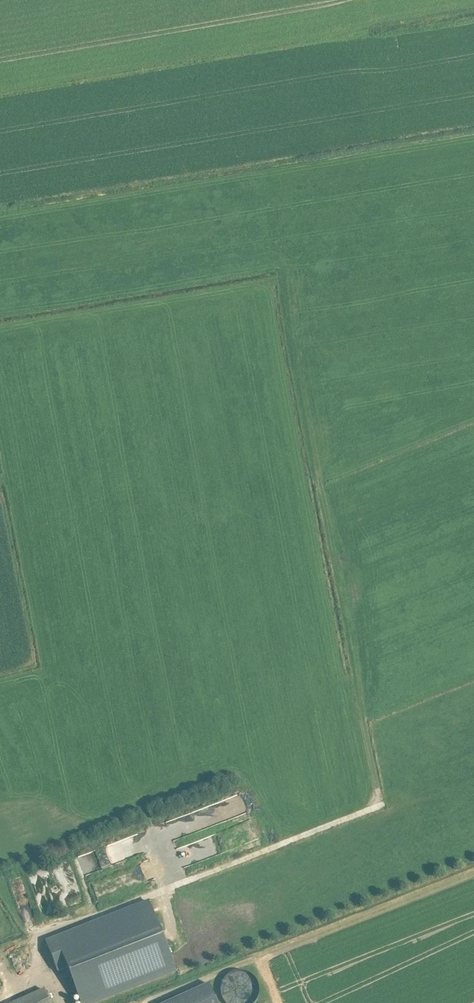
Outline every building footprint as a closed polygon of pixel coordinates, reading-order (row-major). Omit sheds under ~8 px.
[(82,1002),(94,1002),(177,970),(150,902),(47,943),(58,972),(68,968),(82,1002)] [(256,1000),(258,995),(259,989),(257,983),(254,977),(249,973),(243,971),(237,971),(231,973),(226,977),(222,982),(220,988),(221,994),(223,1000),(226,1002),(253,1002),(256,1000)] [(209,984),(166,1002),(217,1002),(209,984)] [(45,990),(16,1002),(51,1002),(45,990)]
